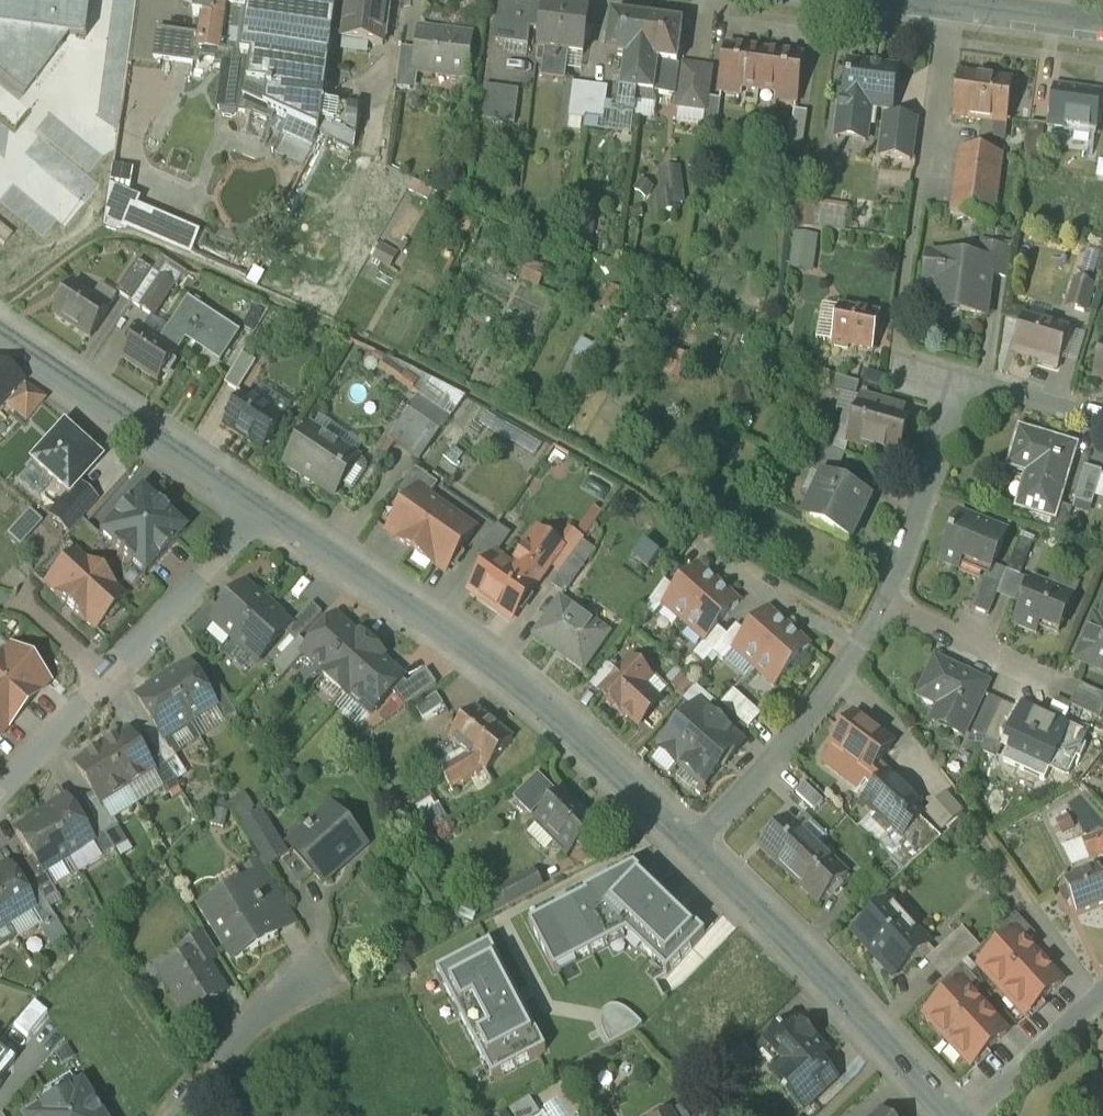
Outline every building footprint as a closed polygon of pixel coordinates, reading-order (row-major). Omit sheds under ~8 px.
[(24,97),(63,45),(64,34),(87,37),(92,0),(0,0),(0,78),(24,97)] [(201,3),(195,3),(193,18),(204,19),(202,36),(203,36),(201,51),(230,53),(228,68),(223,67),(220,89),(244,101),(258,0),(202,0),(201,3)] [(244,101),(220,89),(217,110),(247,114),(246,118),(311,148),(318,135),(318,134),(354,150),(361,110),(322,106),(332,34),(334,19),(336,0),(258,0),(244,101)] [(345,20),(334,19),(332,34),(343,35),(343,42),(383,47),(389,0),(348,0),(345,20)] [(509,0),(502,0),(496,44),(513,46),(515,29),(531,31),(541,32),(545,5),(509,0)] [(590,13),(546,8),(546,5),(545,5),(541,32),(539,51),(569,55),(584,57),(590,13)] [(648,22),(612,18),(607,58),(626,61),(619,108),(636,111),(648,22)] [(683,27),(648,22),(636,111),(636,110),(637,103),(657,105),(658,96),(673,98),(677,68),(678,68),(683,27)] [(531,31),(515,29),(513,46),(529,48),(531,31)] [(157,30),(153,59),(199,65),(200,60),(201,51),(203,36),(202,36),(157,30)] [(474,38),(419,31),(417,51),(414,73),(468,80),(474,38)] [(417,51),(402,49),(397,88),(412,90),(414,73),(417,51)] [(804,60),(726,49),(720,94),(742,97),(743,91),(777,96),(776,102),(798,105),(804,60)] [(201,51),(200,60),(216,62),(216,67),(223,67),(228,68),(230,53),(201,51)] [(569,55),(539,51),(538,65),(545,66),(543,80),(565,83),(569,55)] [(898,73),(850,66),(846,91),(842,91),(840,105),(837,105),(836,106),(842,107),(837,141),(866,145),(871,109),(892,112),(898,73)] [(698,69),(683,68),(678,109),(692,111),(698,69)] [(712,71),(698,69),(692,111),(706,113),(708,99),(712,71)] [(1013,84),(959,77),(954,121),(991,126),(1006,128),(1007,128),(1013,84)] [(591,87),(574,85),(569,119),(586,121),(591,87)] [(520,92),(485,87),(481,120),(515,125),(520,92)] [(608,89),(591,87),(586,121),(604,124),(608,89)] [(1102,97),(1055,90),(1049,128),(1072,131),(1072,136),(1094,139),(1095,134),(1097,134),(1102,97)] [(722,101),(708,99),(706,113),(704,131),(717,133),(722,101)] [(808,114),(795,112),(790,143),(803,145),(808,114)] [(916,124),(887,120),(882,159),(911,163),(916,124)] [(1044,126),(1030,125),(1025,169),(1038,171),(1044,126)] [(1006,128),(991,126),(989,141),(1004,144),(1006,128)] [(1004,157),(960,152),(951,217),(952,217),(974,220),(983,221),(982,227),(993,229),(994,223),(995,223),(1004,157)] [(680,175),(662,177),(664,194),(682,192),(680,175)] [(201,233),(138,205),(124,234),(136,235),(191,259),(201,233)] [(595,213),(579,211),(576,237),(591,239),(595,213)] [(974,220),(952,217),(950,230),(972,233),(974,220)] [(0,226),(0,243),(4,247),(13,237),(0,226)] [(815,236),(791,233),(786,270),(810,274),(815,236)] [(1013,250),(980,246),(978,263),(993,265),(992,276),(1009,279),(1013,250)] [(978,263),(929,257),(929,259),(937,260),(936,273),(935,273),(934,277),(946,278),(942,306),(962,309),(961,315),(986,319),(992,276),(993,265),(978,263)] [(138,262),(117,293),(132,303),(153,272),(138,262)] [(174,286),(161,277),(154,288),(167,297),(174,286)] [(1095,287),(1076,281),(1068,308),(1086,314),(1095,287)] [(111,309),(74,285),(54,315),(91,340),(111,309)] [(167,297),(154,288),(141,309),(153,317),(167,297)] [(240,333),(188,298),(160,343),(177,355),(186,341),(221,363),(240,333)] [(880,318),(840,309),(832,344),(835,344),(834,348),(849,351),(850,347),(873,352),(880,318)] [(1069,333),(1024,319),(1013,355),(1041,363),(1040,366),(1058,372),(1069,333)] [(160,343),(142,331),(123,360),(159,383),(177,355),(160,343)] [(1094,379),(1102,382),(1102,348),(1094,379)] [(243,355),(225,385),(238,393),(257,363),(243,355)] [(757,355),(750,372),(762,376),(768,358),(757,355)] [(22,384),(0,369),(0,408),(22,384)] [(860,385),(837,378),(833,392),(842,394),(856,398),(856,397),(860,385)] [(47,401),(25,386),(6,408),(26,425),(47,401)] [(837,412),(845,414),(834,450),(845,455),(845,456),(846,456),(849,444),(862,399),(856,397),(856,398),(842,394),(837,412)] [(284,421),(245,396),(225,427),(264,453),(284,421)] [(892,406),(863,398),(862,399),(849,444),(898,458),(910,420),(889,414),(892,406)] [(441,433),(409,411),(389,441),(421,463),(441,433)] [(100,465),(62,428),(26,465),(65,502),(100,465)] [(357,459),(313,430),(287,468),(303,478),(304,476),(333,495),(357,459)] [(1076,449),(1042,439),(1043,438),(1021,431),(1010,468),(1031,475),(1028,486),(1028,487),(1024,500),(1036,503),(1033,514),(1053,520),(1054,520),(1059,506),(1066,482),(1061,481),(1065,467),(1070,468),(1076,449)] [(834,450),(815,441),(802,468),(823,478),(824,477),(832,481),(845,456),(845,455),(834,450)] [(439,486),(416,469),(399,493),(411,502),(418,491),(430,499),(439,486)] [(1102,474),(1086,469),(1076,503),(1092,508),(1102,474)] [(832,481),(824,477),(823,478),(803,521),(850,544),(871,500),(832,481)] [(430,499),(418,491),(411,502),(389,533),(400,540),(399,542),(435,567),(436,566),(446,573),(476,532),(430,499)] [(159,510),(140,493),(99,538),(111,549),(110,551),(131,570),(132,569),(144,580),(185,535),(167,517),(165,518),(158,511),(159,510)] [(1073,510),(1059,506),(1054,520),(1053,520),(1049,533),(1065,537),(1073,510)] [(1008,535),(959,515),(940,562),(960,570),(964,561),(993,573),(1008,535)] [(562,551),(539,535),(514,570),(536,586),(562,551)] [(584,543),(573,535),(565,547),(575,555),(584,543)] [(1035,544),(1022,539),(1010,572),(1023,577),(1035,544)] [(86,566),(75,556),(65,566),(66,566),(56,577),(55,577),(46,587),(56,596),(55,597),(66,607),(67,606),(74,612),(73,613),(84,623),(85,623),(95,632),(104,622),(104,621),(114,610),(115,611),(124,601),(112,590),(113,589),(87,565),(86,566)] [(514,570),(496,558),(472,592),(513,621),(537,587),(536,586),(514,570)] [(573,559),(553,587),(566,597),(586,568),(573,559)] [(698,568),(665,606),(706,643),(740,605),(698,568)] [(1001,587),(984,580),(972,609),(990,615),(1001,587)] [(1074,597),(1032,581),(1014,625),(1037,635),(1041,624),(1060,632),(1074,597)] [(223,613),(214,623),(215,624),(237,644),(269,608),(247,587),(223,613)] [(609,635),(561,601),(536,637),(584,671),(599,650),(593,646),(603,633),(608,637),(609,635)] [(661,610),(652,601),(645,612),(653,619),(661,610)] [(213,604),(188,632),(198,642),(215,624),(214,623),(223,613),(213,604)] [(313,605),(292,628),(292,629),(287,635),(296,643),(296,644),(300,639),(301,640),(323,615),(313,605)] [(269,608),(237,644),(259,665),(287,635),(292,629),(292,628),(269,608)] [(810,648),(769,612),(735,650),(776,686),(810,648)] [(1101,621),(1095,619),(1086,641),(1102,647),(1098,657),(1102,659),(1102,616),(1101,621)] [(310,648),(304,654),(305,655),(326,675),(324,677),(325,678),(362,637),(361,636),(359,639),(337,619),(310,648)] [(362,637),(325,678),(347,698),(384,657),(362,637)] [(296,643),(273,668),(284,678),(305,655),(304,654),(310,648),(301,640),(300,639),(296,644),(296,643)] [(722,645),(714,654),(724,662),(732,653),(722,645)] [(703,646),(695,656),(704,665),(713,655),(703,646)] [(0,658),(0,736),(48,684),(11,650),(3,659),(1,657),(0,658)] [(384,657),(347,698),(350,696),(372,716),(394,693),(404,681),(405,680),(383,660),(385,658),(384,657)] [(988,684),(936,660),(919,696),(952,711),(944,729),(963,738),(988,684)] [(632,662),(602,694),(621,712),(622,711),(639,727),(661,704),(644,688),(651,680),(632,662)] [(696,687),(670,663),(659,675),(685,698),(696,687)] [(191,667),(165,683),(191,724),(216,708),(217,708),(207,692),(191,667)] [(427,672),(408,685),(404,681),(394,693),(405,709),(437,686),(427,672)] [(165,683),(139,699),(154,725),(165,741),(166,740),(191,724),(165,683)] [(238,717),(218,685),(207,692),(217,708),(216,708),(226,724),(238,717)] [(762,716),(734,691),(722,705),(750,730),(762,716)] [(437,695),(416,709),(423,720),(444,706),(437,695)] [(989,697),(973,733),(986,739),(1002,703),(989,697)] [(1002,703),(986,739),(999,745),(1015,709),(1014,708),(1002,703)] [(699,706),(661,749),(663,750),(661,752),(677,765),(690,776),(691,775),(705,787),(723,766),(725,767),(744,746),(699,706)] [(1059,724),(1022,707),(1013,728),(1018,730),(1012,746),(1028,753),(1021,769),(1045,780),(1052,766),(1069,774),(1077,757),(1081,759),(1086,746),(1080,743),(1085,733),(1060,721),(1059,724)] [(467,757),(450,767),(447,763),(449,762),(440,749),(431,754),(453,791),(484,771),(487,773),(514,741),(477,710),(450,742),(467,757)] [(893,746),(855,717),(831,748),(835,751),(825,764),(843,777),(857,789),(868,776),(869,777),(878,766),(893,746)] [(165,741),(154,725),(143,732),(161,761),(166,767),(178,760),(166,740),(165,741)] [(151,767),(130,734),(104,750),(129,792),(155,776),(156,775),(151,767)] [(129,792),(104,750),(78,767),(98,800),(103,808),(106,806),(129,792)] [(161,761),(151,767),(156,775),(155,776),(168,798),(181,790),(166,767),(161,761)] [(895,779),(893,781),(884,771),(878,766),(869,777),(868,776),(857,789),(853,794),(876,818),(871,823),(886,838),(877,847),(905,874),(942,840),(913,812),(921,804),(895,779)] [(824,802),(806,785),(797,795),(815,812),(824,802)] [(598,828),(564,793),(537,820),(571,855),(598,828)] [(106,806),(103,808),(98,800),(87,807),(95,820),(106,836),(106,837),(120,828),(106,806)] [(84,827),(69,802),(42,818),(68,859),(93,844),(94,843),(84,827)] [(334,809),(311,828),(307,824),(303,827),(310,835),(293,850),(323,883),(366,845),(334,809)] [(68,859),(42,818),(16,834),(32,859),(42,875),(43,875),(68,859)] [(106,836),(95,820),(84,827),(94,843),(93,844),(103,859),(115,852),(106,837),(106,836)] [(818,849),(788,820),(761,848),(790,877),(818,849)] [(273,827),(250,841),(267,869),(290,855),(273,827)] [(1083,841),(1090,860),(1102,855),(1102,834),(1083,841)] [(848,877),(818,849),(790,877),(820,906),(848,877)] [(42,875),(32,859),(20,867),(33,887),(41,898),(53,890),(43,875),(42,875)] [(667,974),(705,935),(634,867),(584,893),(585,896),(566,906),(529,926),(554,973),(626,936),(667,974)] [(7,869),(0,873),(0,916),(7,926),(32,911),(33,910),(23,894),(7,869)] [(1065,883),(1068,891),(1072,901),(1078,916),(1102,907),(1102,880),(1100,871),(1099,870),(1065,883)] [(263,872),(204,908),(236,960),(295,924),(263,872)] [(535,872),(500,890),(503,897),(509,907),(543,889),(535,872)] [(872,872),(847,898),(862,912),(888,888),(872,872)] [(56,922),(41,898),(33,887),(23,894),(33,910),(32,911),(43,929),(56,922)] [(1068,891),(1061,893),(1065,903),(1072,901),(1068,891)] [(503,897),(490,903),(495,914),(509,907),(503,897)] [(891,904),(855,936),(894,979),(930,947),(891,904)] [(1036,937),(1017,916),(996,935),(1005,944),(1016,934),(1027,946),(1036,937)] [(205,934),(191,943),(198,954),(199,953),(207,966),(220,958),(205,934)] [(1027,946),(1016,934),(1005,944),(981,966),(1027,1017),(1062,985),(1027,946)] [(963,939),(936,962),(950,977),(962,966),(975,954),(963,939)] [(490,946),(437,973),(493,1080),(546,1052),(518,999),(490,946)] [(207,966),(199,953),(198,954),(165,974),(190,1016),(225,995),(207,966)] [(982,987),(962,966),(950,977),(942,984),(951,994),(961,984),(972,996),(982,987)] [(972,996),(961,984),(951,994),(926,1017),(973,1067),(1008,1035),(972,996)] [(604,1037),(610,1047),(636,1032),(643,1026),(634,1018),(624,1010),(618,1008),(610,1008),(605,1011),(602,1019),(601,1021),(602,1030),(604,1037)] [(828,1056),(794,1021),(767,1046),(786,1066),(780,1072),(795,1088),(821,1063),(828,1056)] [(745,1045),(719,1071),(731,1083),(757,1058),(745,1045)] [(821,1063),(795,1088),(805,1099),(801,1102),(805,1106),(802,1109),(804,1111),(836,1080),(821,1063)] [(29,1115),(96,1115),(78,1086),(29,1115)]
